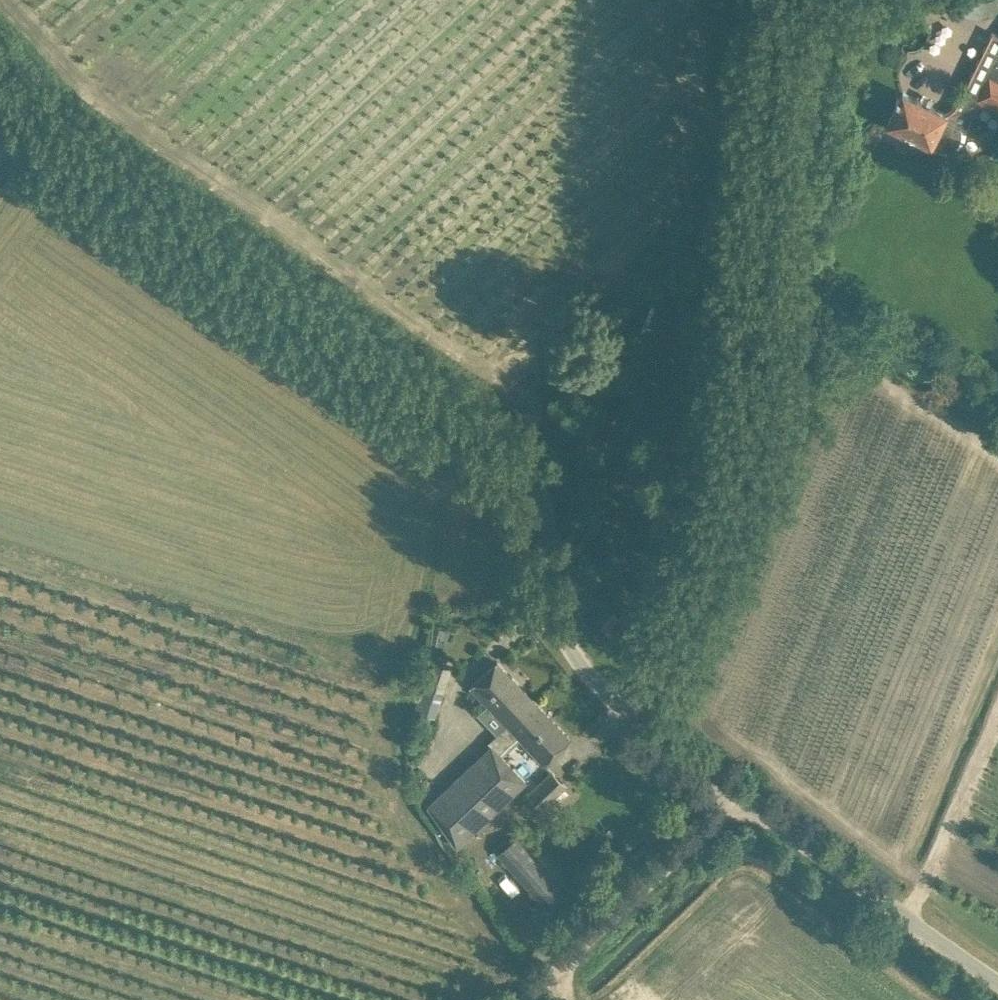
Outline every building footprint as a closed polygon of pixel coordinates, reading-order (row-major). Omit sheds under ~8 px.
[(975,102),(968,107),(961,110),(955,113),(950,114),(947,113),(903,92),(900,98),(897,97),(896,99),(899,101),(887,123),(930,145),(941,149),(948,149),(953,148),(957,145),(980,101),(993,108),(997,110),(997,49),(975,102)] [(982,485),(988,473),(975,466),(968,478),(982,485)] [(446,646),(450,631),(439,629),(435,643),(446,646)] [(444,695),(453,664),(435,658),(425,689),(444,695)] [(498,733),(534,699),(497,660),(470,686),(487,704),(477,713),(497,734),(498,733)] [(571,738),(534,699),(498,733),(499,733),(489,742),(492,745),(429,805),(457,845),(526,780),(502,756),(520,739),(544,763),(571,738)] [(528,794),(541,808),(566,785),(552,771),(528,794)] [(503,855),(547,907),(568,889),(524,837),(503,855)]
